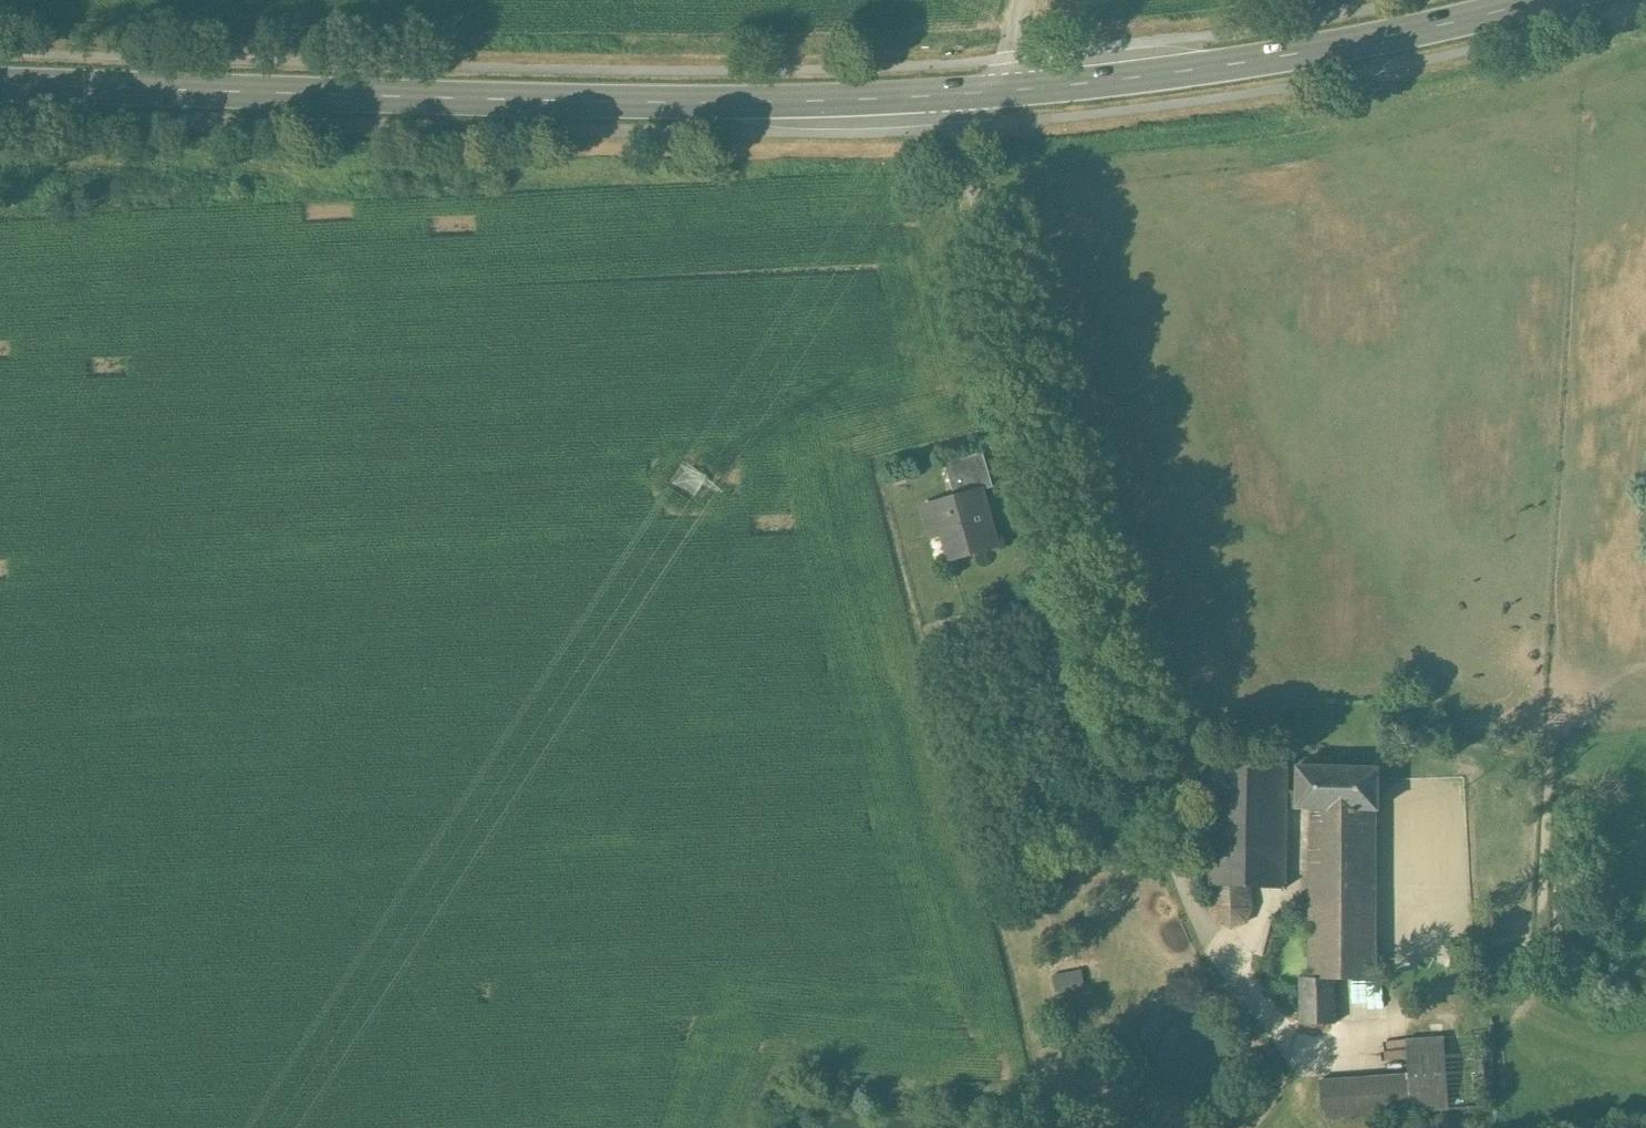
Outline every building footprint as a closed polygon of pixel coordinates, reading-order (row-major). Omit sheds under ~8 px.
[(985,451),(946,463),(956,496),(979,489),(980,491),(981,490),(996,486),(985,451)] [(956,496),(924,506),(934,538),(936,537),(935,533),(951,528),(960,557),(998,545),(981,490),(980,491),(979,489),(956,496)] [(1439,722),(1424,722),(1424,731),(1439,730),(1439,722)] [(1289,767),(1213,765),(1209,888),(1254,890),(1286,890),(1288,811),(1288,794),(1289,767)] [(1378,769),(1297,769),(1296,794),(1288,794),(1288,811),(1311,811),(1376,811),(1377,811),(1378,769)] [(1376,811),(1311,811),(1310,978),(1310,980),(1336,980),(1375,981),(1376,811)] [(1254,890),(1209,888),(1209,908),(1217,923),(1232,927),(1246,919),(1253,909),(1254,890)] [(1060,991),(1088,982),(1083,966),(1055,974),(1060,991)] [(1336,980),(1310,980),(1310,978),(1301,978),(1301,1025),(1336,1025),(1336,980)] [(1485,1038),(1409,1043),(1412,1077),(1414,1115),(1490,1109),(1485,1038)] [(1412,1077),(1322,1083),(1324,1121),(1414,1115),(1412,1077)]
